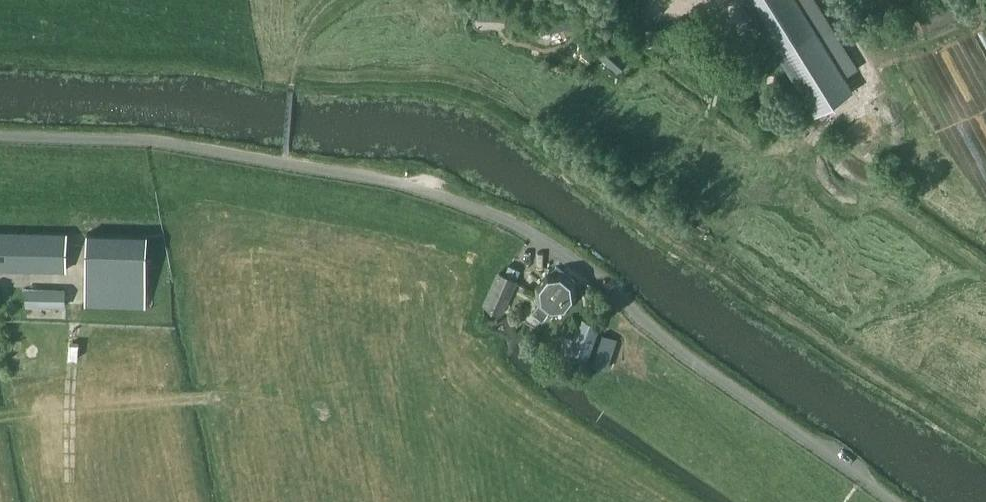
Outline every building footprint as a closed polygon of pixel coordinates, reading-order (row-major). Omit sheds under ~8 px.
[(815,107),(852,84),(844,71),(857,62),(818,0),(748,0),(815,107)] [(511,22),(509,2),(469,6),(471,26),(511,22)] [(574,42),(572,22),(533,26),(535,46),(574,42)] [(594,38),(586,56),(623,72),(631,54),(594,38)] [(67,266),(67,230),(0,229),(0,265),(67,266)] [(145,304),(147,234),(86,232),(84,302),(145,304)] [(576,295),(575,282),(576,282),(576,281),(574,279),(574,280),(564,272),(564,271),(557,265),(556,267),(554,269),(552,270),(550,271),(547,271),(545,274),(546,275),(538,284),(537,284),(535,286),(536,287),(537,300),(537,301),(539,302),(539,301),(540,302),(533,310),(543,317),(549,310),(551,311),(552,311),(552,309),(565,309),(565,310),(567,310),(568,308),(567,308),(575,298),(577,299),(577,297),(577,295),(576,295)] [(492,330),(516,280),(502,274),(498,273),(475,322),(492,330)] [(27,288),(27,305),(64,305),(65,289),(27,288)] [(592,364),(605,368),(616,338),(603,333),(592,364)]
